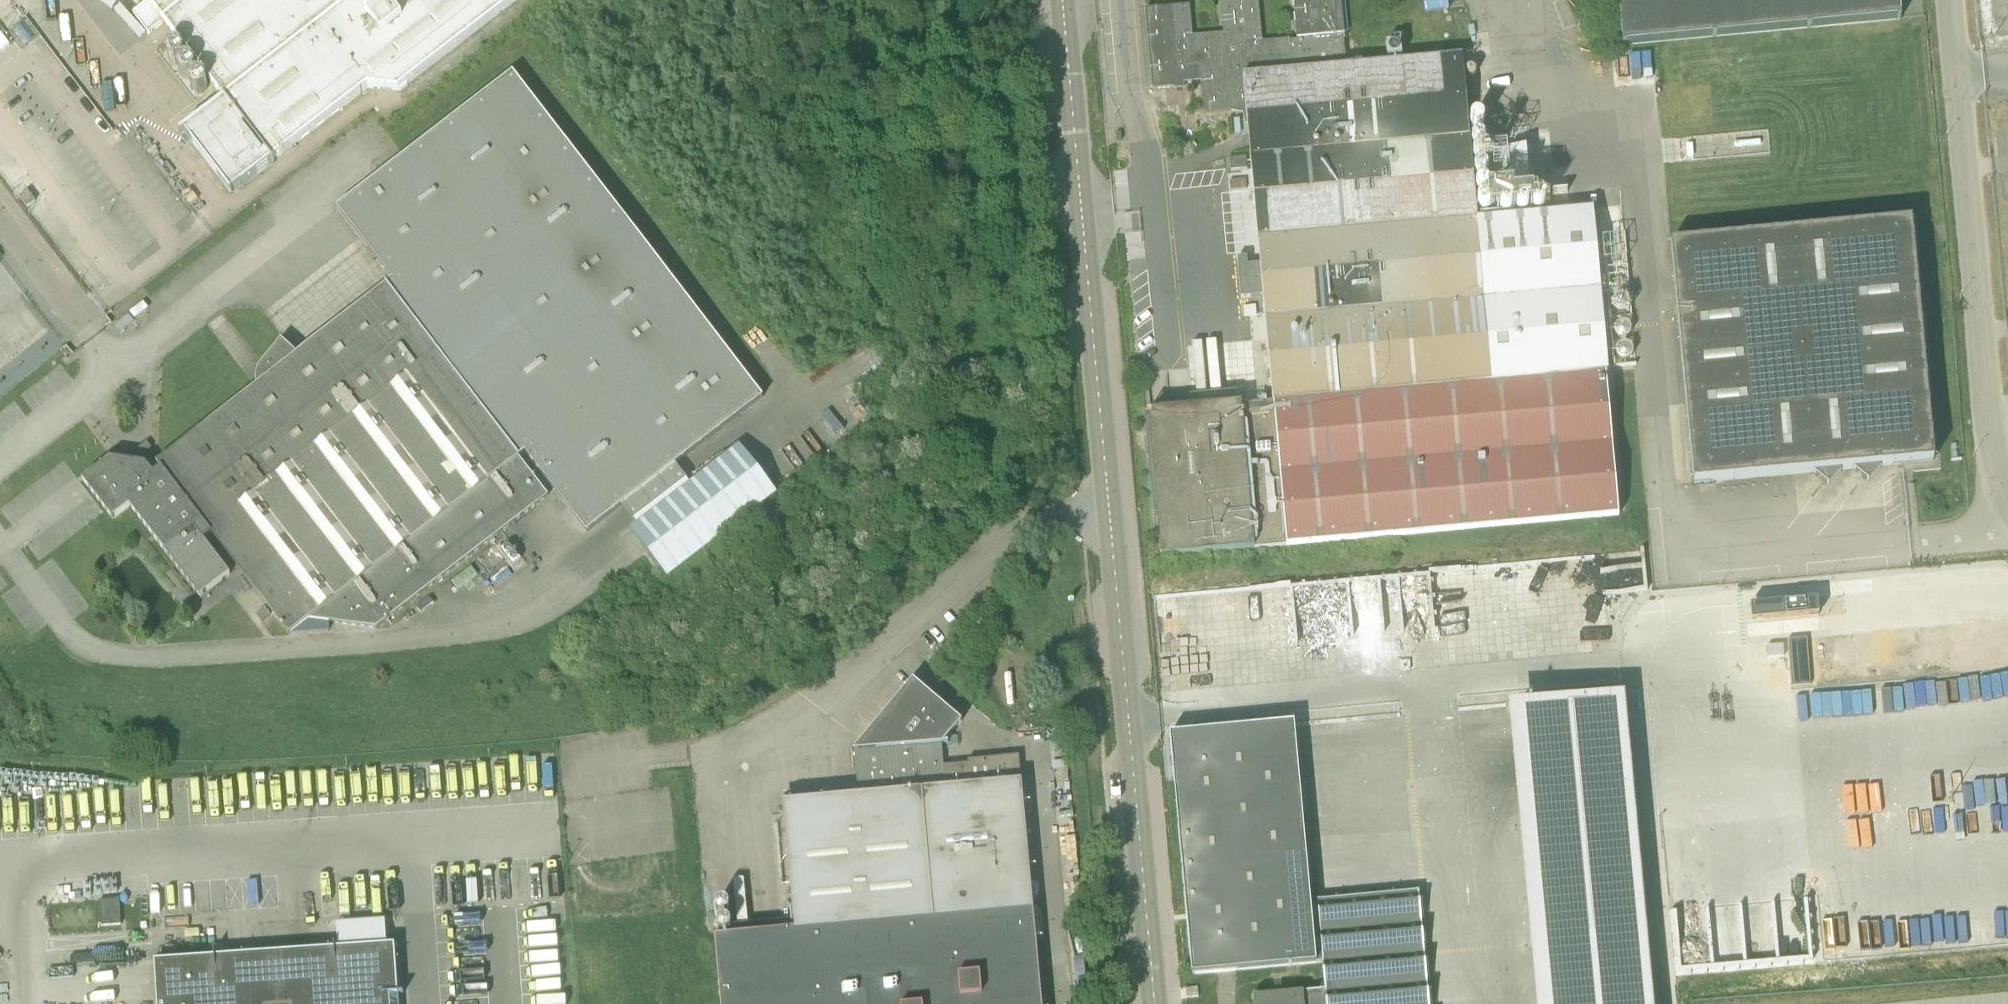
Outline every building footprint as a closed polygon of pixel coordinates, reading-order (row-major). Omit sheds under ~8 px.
[(149,2),(133,14),(149,34),(165,22),(225,100),(180,134),(182,136),(185,133),(232,193),(242,186),(242,187),(273,163),(273,164),(275,163),(273,161),(368,88),(399,91),(400,90),(401,91),(408,85),(407,84),(517,0),(148,0),(149,2)] [(1344,34),(1345,34),(1342,0),(1294,0),(1297,40),(1290,40),(1290,39),(1263,41),(1259,0),(1242,0),(1221,2),(1224,33),(1194,36),(1191,5),(1146,9),(1153,89),(1185,86),(1185,83),(1202,82),(1204,113),(1247,109),(1274,403),(1240,406),(1238,391),(1191,395),(1192,410),(1146,415),(1155,509),(1158,508),(1163,557),(1620,515),(1606,372),(1608,372),(1593,209),(1478,219),(1462,57),(1347,67),(1344,34)] [(1901,19),(1900,0),(1619,0),(1623,45),(1901,19)] [(10,45),(0,33),(0,53),(10,45)] [(763,397),(513,72),(337,208),(393,281),(297,354),(282,340),(262,363),(258,369),(256,377),(257,385),(157,462),(161,468),(154,473),(146,463),(134,462),(140,457),(135,451),(123,460),(111,459),(83,480),(113,519),(130,506),(200,597),(230,574),(208,546),(214,541),(220,549),(290,635),(309,620),(376,628),(548,496),(520,459),(526,454),(587,533),(763,397)] [(1231,171),(1248,169),(1247,156),(1230,158),(1231,171)] [(1912,220),(1671,243),(1694,483),(1814,472),(1830,485),(1842,469),(1854,468),(1869,481),(1882,466),(1934,461),(1912,220)] [(740,445),(631,530),(651,556),(668,577),(777,493),(760,471),(740,445)] [(256,615),(262,622),(271,615),(266,608),(256,615)] [(941,745),(960,724),(961,724),(962,723),(912,678),(911,679),(914,683),(860,750),(855,750),(859,794),(783,801),(795,930),(715,937),(721,1003),(1043,1003),(1022,781),(1020,756),(967,761),(967,765),(943,767),(941,745)] [(1535,1003),(1654,1003),(1631,713),(1512,723),(1535,1003)] [(1310,902),(1292,722),(1170,734),(1192,975),(1322,963),(1325,989),(1253,996),(1253,998),(1254,1003),(1428,1003),(1418,892),(1310,902)] [(120,900),(100,901),(102,926),(121,925),(120,900)] [(396,944),(155,961),(158,1003),(400,1003),(396,944)]
